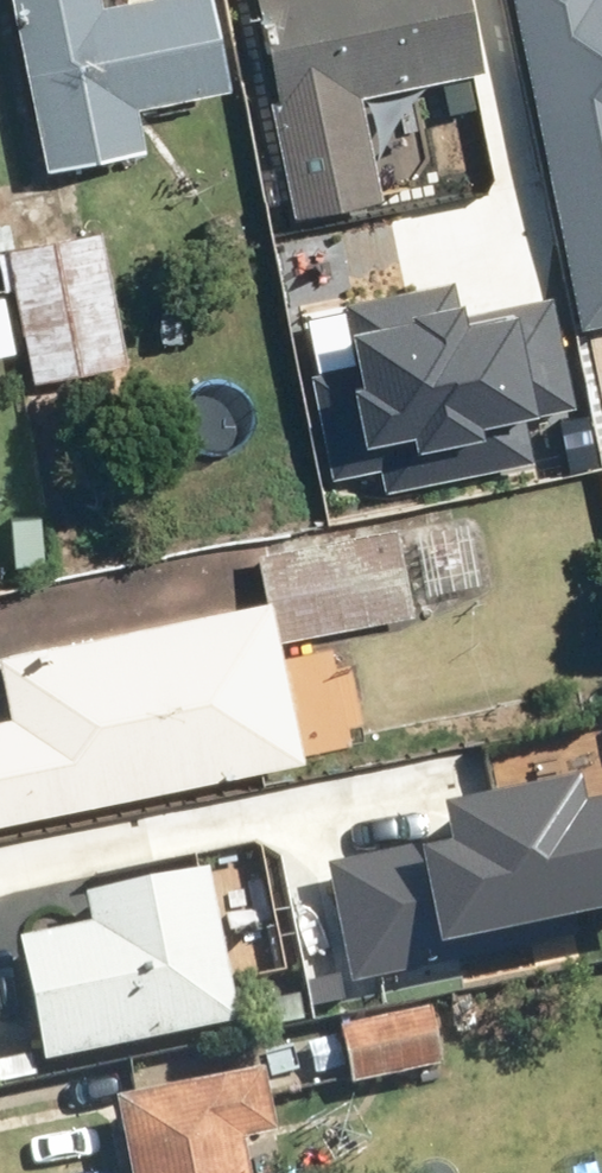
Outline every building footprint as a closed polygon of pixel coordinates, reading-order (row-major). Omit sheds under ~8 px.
[(135,104),(228,86),(211,0),(16,0),(48,165),(143,147),(135,104)] [(295,212),(381,193),(359,92),(485,65),(470,0),(248,0),(295,212)] [(574,329),(601,324),(601,0),(510,0),(574,329)] [(9,244),(35,380),(132,362),(106,226),(9,244)] [(312,372),(334,480),(385,470),(390,492),(537,463),(530,426),(581,416),(556,292),(460,311),(454,282),(343,304),(355,364),(312,372)] [(296,753),(260,594),(0,653),(0,664),(12,715),(0,718),(0,820),(296,753)] [(352,974),(601,922),(601,801),(576,806),(570,774),(442,801),(449,836),(328,861),(352,974)] [(45,1063),(239,1023),(208,871),(88,896),(94,924),(15,940),(17,952),(0,956),(0,1057),(42,1049),(45,1063)] [(339,1026),(351,1086),(444,1068),(432,1008),(339,1026)] [(239,1140),(273,1133),(259,1070),(111,1101),(126,1172),(246,1172),(239,1140)]
